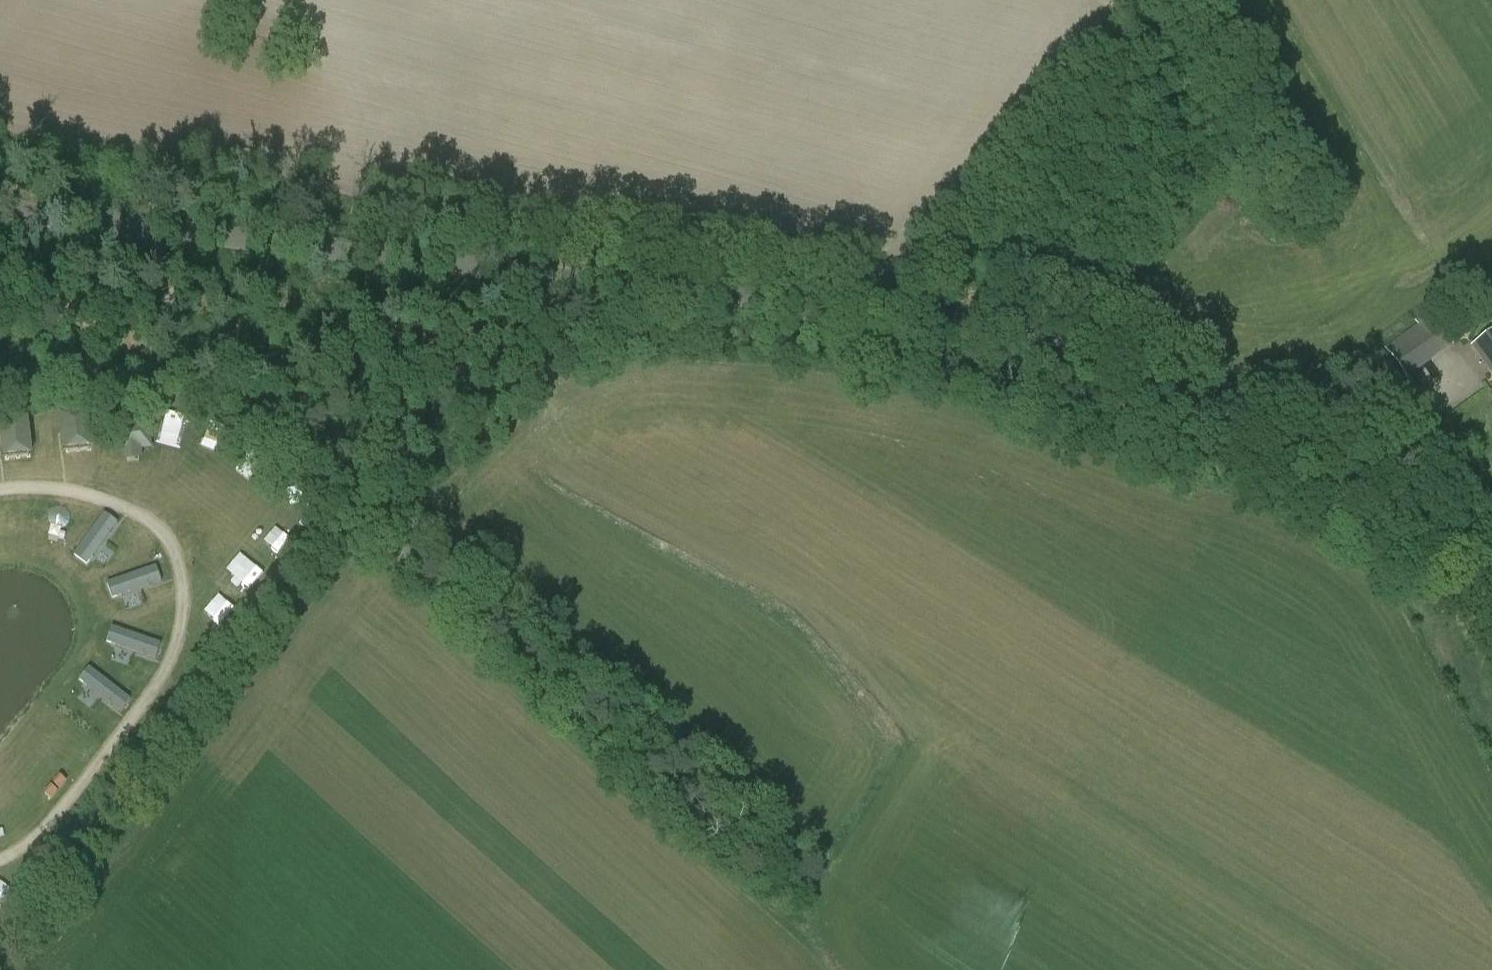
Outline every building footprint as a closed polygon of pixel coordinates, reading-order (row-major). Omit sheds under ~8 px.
[(1436,352),(1418,328),(1387,351),(1404,375),(1436,352)] [(1471,346),(1491,375),(1491,331),(1471,346)] [(28,422),(0,422),(0,456),(28,456),(28,422)] [(59,788),(66,780),(60,776),(54,783),(59,788)] [(51,798),(57,791),(52,786),(45,794),(51,798)]
